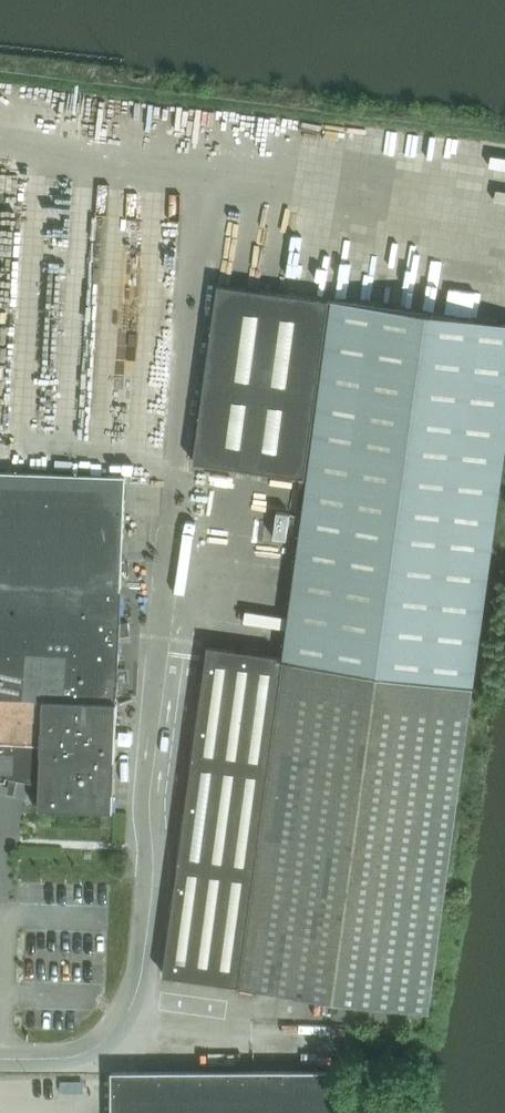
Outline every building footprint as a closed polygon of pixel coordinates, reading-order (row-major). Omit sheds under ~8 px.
[(9,147),(0,147),(0,341),(9,147)] [(193,464),(307,479),(283,656),(208,646),(165,969),(430,1005),(504,453),(504,324),(217,285),(193,464)] [(6,782),(7,777),(38,784),(37,810),(112,813),(123,591),(125,476),(0,472),(0,781),(6,782)] [(334,1071),(111,1072),(111,1074),(111,1080),(111,1112),(334,1112),(334,1071)]
